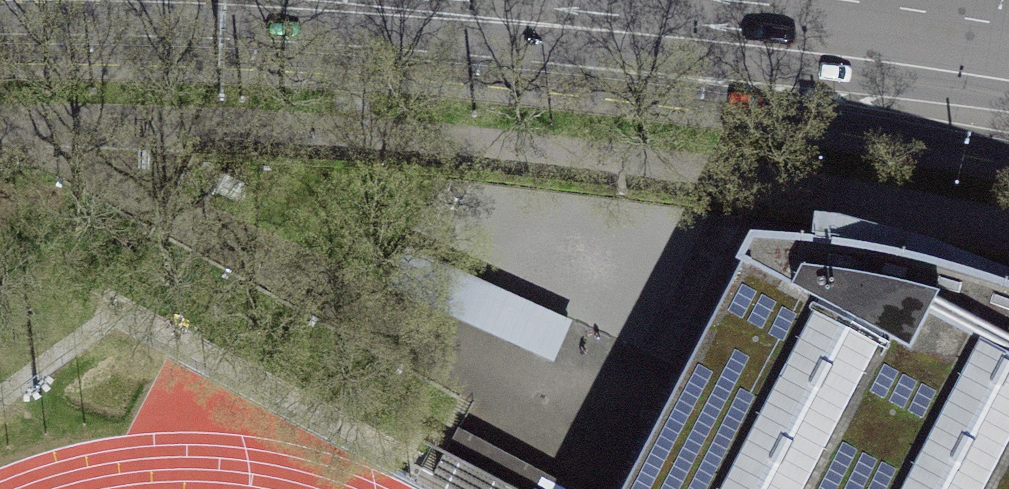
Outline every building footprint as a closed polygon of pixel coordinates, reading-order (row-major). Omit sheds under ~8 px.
[(607,488),(1008,488),(1008,277),(999,273),(952,258),(896,243),(839,231),(736,222),(723,249),(731,254),(607,488)] [(571,320),(403,246),(385,288),(553,361),(571,320)]
